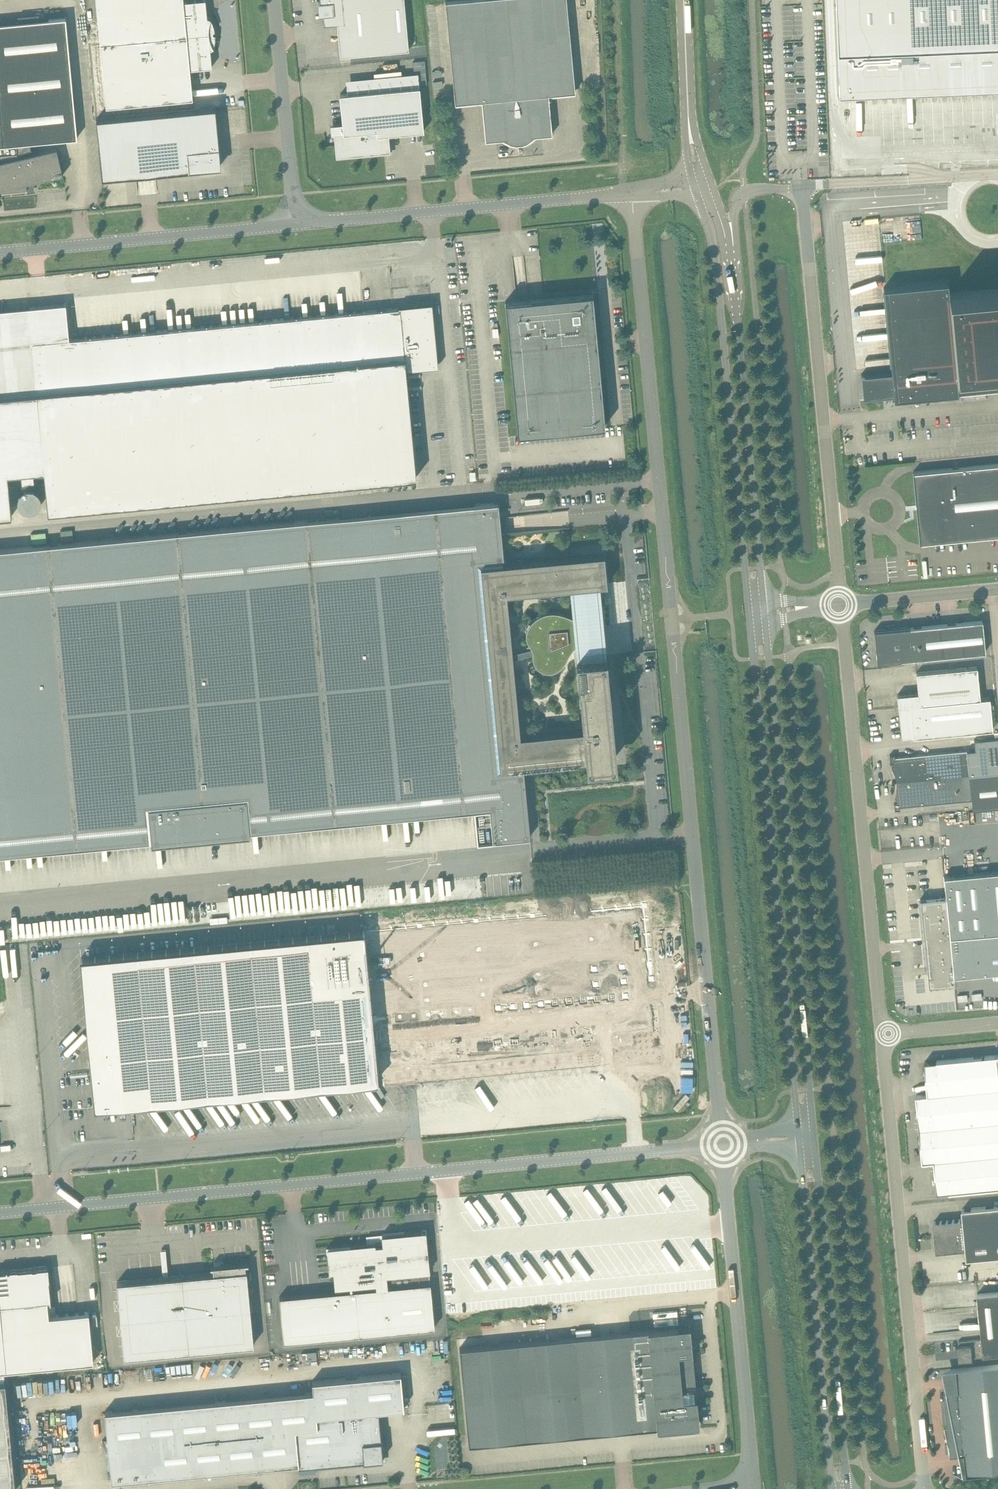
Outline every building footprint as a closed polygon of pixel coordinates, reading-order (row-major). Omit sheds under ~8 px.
[(90,44),(97,119),(194,110),(190,69),(212,67),(211,52),(211,51),(210,50),(210,49),(213,47),(213,48),(213,47),(214,47),(211,42),(210,38),(209,33),(209,28),(210,23),(211,18),(210,18),(209,18),(207,17),(207,16),(207,15),(206,0),(195,0),(184,1),(184,0),(96,0),(101,43),(99,43),(99,44),(90,44)] [(324,24),(335,23),(337,23),(340,56),(409,50),(404,0),(321,0),(321,2),(318,2),(318,3),(324,2),(326,24),(324,24)] [(531,136),(552,134),(548,94),(575,91),(567,0),(459,0),(445,1),(455,103),(482,100),(486,140),(507,138),(512,140),(517,141),(522,141),(527,139),(531,136)] [(839,96),(997,90),(997,0),(835,0),(839,96)] [(66,18),(0,24),(0,189),(2,189),(2,191),(2,192),(20,190),(20,189),(20,185),(23,184),(63,174),(57,148),(18,157),(17,155),(32,152),(30,142),(77,138),(66,18)] [(343,124),(333,124),(336,157),(385,152),(385,147),(390,146),(389,134),(424,131),(421,99),(420,94),(420,87),(340,94),(343,124)] [(194,110),(97,119),(102,179),(124,176),(132,176),(136,175),(135,166),(154,164),(155,173),(159,173),(165,172),(165,173),(191,170),(190,169),(220,166),(218,148),(220,148),(216,108),(194,110)] [(861,374),(863,397),(895,394),(896,397),(894,397),(894,398),(958,392),(958,390),(997,386),(997,289),(949,293),(948,281),(883,287),(883,289),(886,288),(893,371),(861,374)] [(605,426),(601,380),(595,314),(590,314),(592,293),(531,299),(531,298),(531,299),(527,299),(513,301),(514,301),(508,302),(507,301),(505,301),(518,434),(605,426)] [(0,314),(0,516),(12,515),(8,473),(21,472),(44,470),(48,512),(416,477),(406,369),(406,368),(414,367),(436,365),(430,305),(400,307),(398,308),(32,342),(30,311),(0,314)] [(913,472),(919,543),(997,535),(997,464),(913,472)] [(33,472),(21,473),(22,487),(35,486),(33,472)] [(339,517),(0,549),(0,854),(152,840),(152,844),(250,834),(250,831),(474,809),(477,842),(530,837),(524,768),(522,768),(522,765),(586,759),(587,766),(588,766),(617,763),(607,654),(606,654),(602,603),(606,603),(605,592),(601,592),(600,584),(607,584),(604,553),(503,563),(502,560),(503,560),(504,560),(501,526),(499,502),(339,517)] [(877,662),(887,661),(985,652),(982,620),(874,631),(874,634),(875,636),(876,639),(878,642),(882,644),(886,645),(886,650),(876,651),(877,662)] [(901,738),(993,730),(989,697),(980,698),(977,667),(916,672),(918,693),(897,695),(901,738)] [(889,755),(890,763),(893,762),(893,766),(891,766),(894,771),(895,776),(896,782),(896,787),(896,793),(894,798),(896,798),(896,802),(894,802),(895,810),(900,809),(900,806),(971,800),(969,775),(997,772),(997,738),(974,740),(975,749),(967,750),(895,757),(895,754),(889,755)] [(969,775),(971,800),(972,809),(997,807),(997,772),(969,775)] [(953,875),(943,876),(945,897),(920,899),(928,986),(954,983),(954,976),(997,972),(997,871),(953,875)] [(364,930),(80,957),(95,1107),(131,1104),(379,1081),(632,1057),(632,1060),(636,1060),(636,1061),(637,1061),(637,1060),(654,1058),(654,1059),(655,1059),(655,1058),(658,1058),(658,1055),(659,1055),(659,1054),(658,1054),(656,1032),(657,1032),(657,1031),(656,1031),(656,1030),(655,1022),(655,1021),(656,1021),(656,1020),(655,1020),(651,979),(652,979),(652,978),(648,979),(648,976),(647,965),(651,965),(646,904),(364,930)] [(47,933),(102,930),(101,915),(41,919),(41,925),(46,925),(47,933)] [(997,1055),(925,1061),(928,1094),(997,1087),(997,1066),(997,1064),(997,1055)] [(928,1094),(916,1095),(920,1128),(997,1121),(997,1087),(928,1094)] [(920,1128),(923,1161),(934,1160),(937,1193),(997,1187),(997,1121),(920,1128)] [(962,1209),(963,1219),(934,1222),(936,1251),(966,1249),(967,1259),(997,1256),(997,1205),(962,1209)] [(427,1245),(426,1230),(382,1234),(382,1235),(380,1235),(380,1236),(376,1237),(376,1235),(370,1236),(371,1243),(327,1247),(329,1272),(330,1272),(330,1271),(334,1271),(335,1287),(339,1286),(340,1291),(280,1296),(284,1341),(435,1327),(430,1282),(429,1271),(430,1271),(428,1248),(427,1248),(427,1246),(427,1245)] [(214,1272),(117,1282),(124,1356),(254,1344),(247,1269),(246,1269),(246,1263),(249,1263),(248,1262),(211,1265),(211,1267),(213,1267),(214,1272)] [(4,1370),(94,1362),(89,1312),(78,1313),(57,1315),(56,1315),(49,1315),(48,1305),(48,1299),(50,1299),(50,1301),(51,1301),(50,1290),(50,1289),(50,1280),(49,1280),(48,1280),(47,1266),(32,1267),(32,1268),(22,1269),(18,1270),(18,1269),(10,1270),(8,1270),(7,1269),(6,1269),(6,1270),(0,1271),(0,1371),(4,1370)] [(970,1358),(995,1356),(994,1354),(997,1354),(997,1292),(978,1294),(982,1339),(959,1341),(960,1359),(970,1358)] [(629,1332),(460,1348),(469,1445),(638,1429),(657,1427),(657,1429),(700,1425),(699,1423),(698,1412),(697,1397),(694,1398),(693,1388),(696,1388),(696,1385),(691,1340),(690,1326),(629,1332)] [(953,1368),(954,1369),(957,1368),(959,1389),(945,1390),(951,1455),(965,1454),(967,1474),(953,1475),(953,1476),(997,1471),(997,1364),(953,1368)] [(6,1380),(5,1380),(4,1370),(0,1371),(0,1488),(16,1488),(6,1380)] [(383,1459),(381,1439),(378,1440),(375,1413),(379,1413),(378,1410),(404,1407),(404,1403),(403,1403),(403,1401),(401,1379),(401,1377),(401,1372),(312,1381),(313,1391),(305,1392),(226,1400),(215,1401),(138,1408),(132,1408),(132,1409),(113,1411),(113,1410),(105,1411),(112,1480),(153,1477),(153,1476),(290,1463),(290,1464),(298,1463),(299,1467),(315,1465),(315,1464),(315,1461),(363,1457),(363,1460),(383,1459)]
